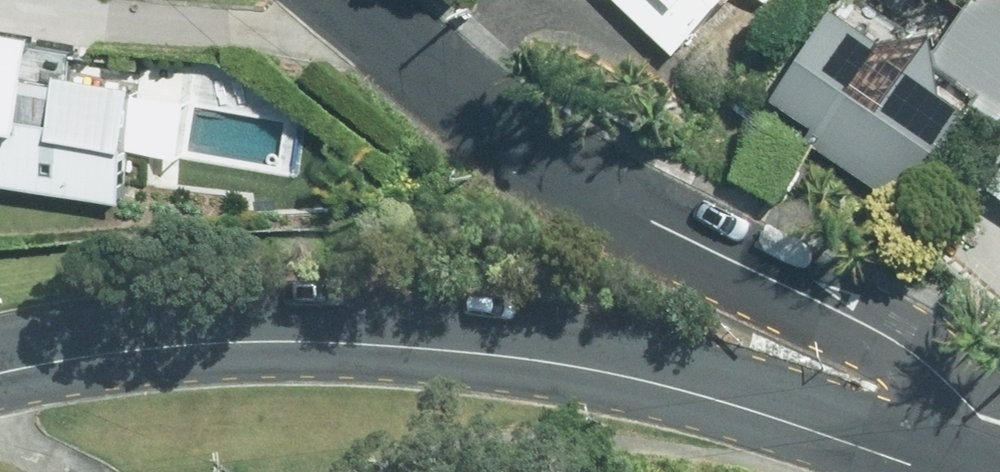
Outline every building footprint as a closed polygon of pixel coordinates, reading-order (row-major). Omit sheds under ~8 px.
[(684,47),(728,0),(634,0),(684,47)] [(940,53),(865,0),(853,0),(788,91),(829,120),(819,134),(917,203),(987,105),(999,114),(999,0),(978,0),(940,53)] [(143,201),(157,81),(117,47),(51,41),(52,29),(0,24),(0,183),(143,201)]
